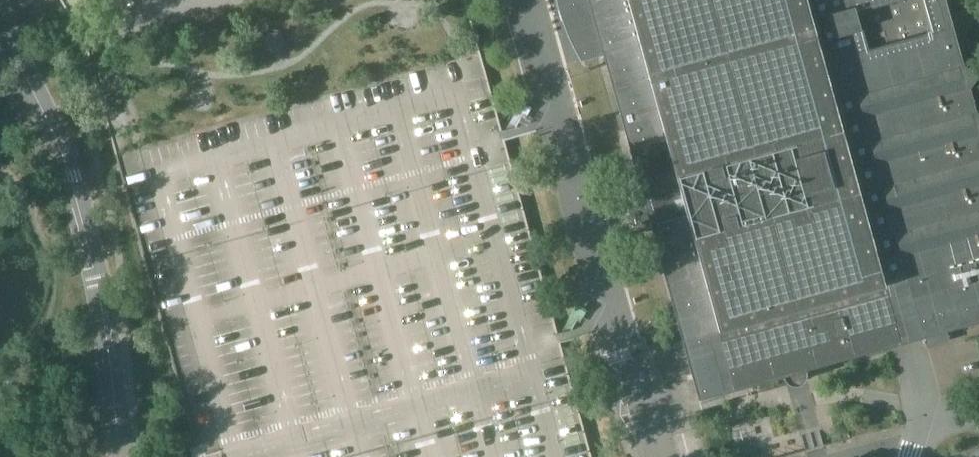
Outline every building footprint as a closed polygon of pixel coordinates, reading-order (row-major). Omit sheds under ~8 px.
[(539,264),(503,135),(481,58),(465,0),(62,0),(72,16),(79,15),(116,154),(194,437),(196,445),(200,444),(204,456),(592,456),(577,403),(559,340),(558,333),(539,264)] [(559,3),(565,23),(572,41),(580,55),(583,59),(604,54),(682,340),(687,338),(692,356),(687,357),(698,397),(783,374),(785,378),(788,381),(791,382),(795,383),(799,382),(802,379),(805,376),(806,372),(806,368),(978,320),(978,111),(975,109),(969,86),(977,71),(962,63),(949,14),(945,0),(558,0),(559,3)]
